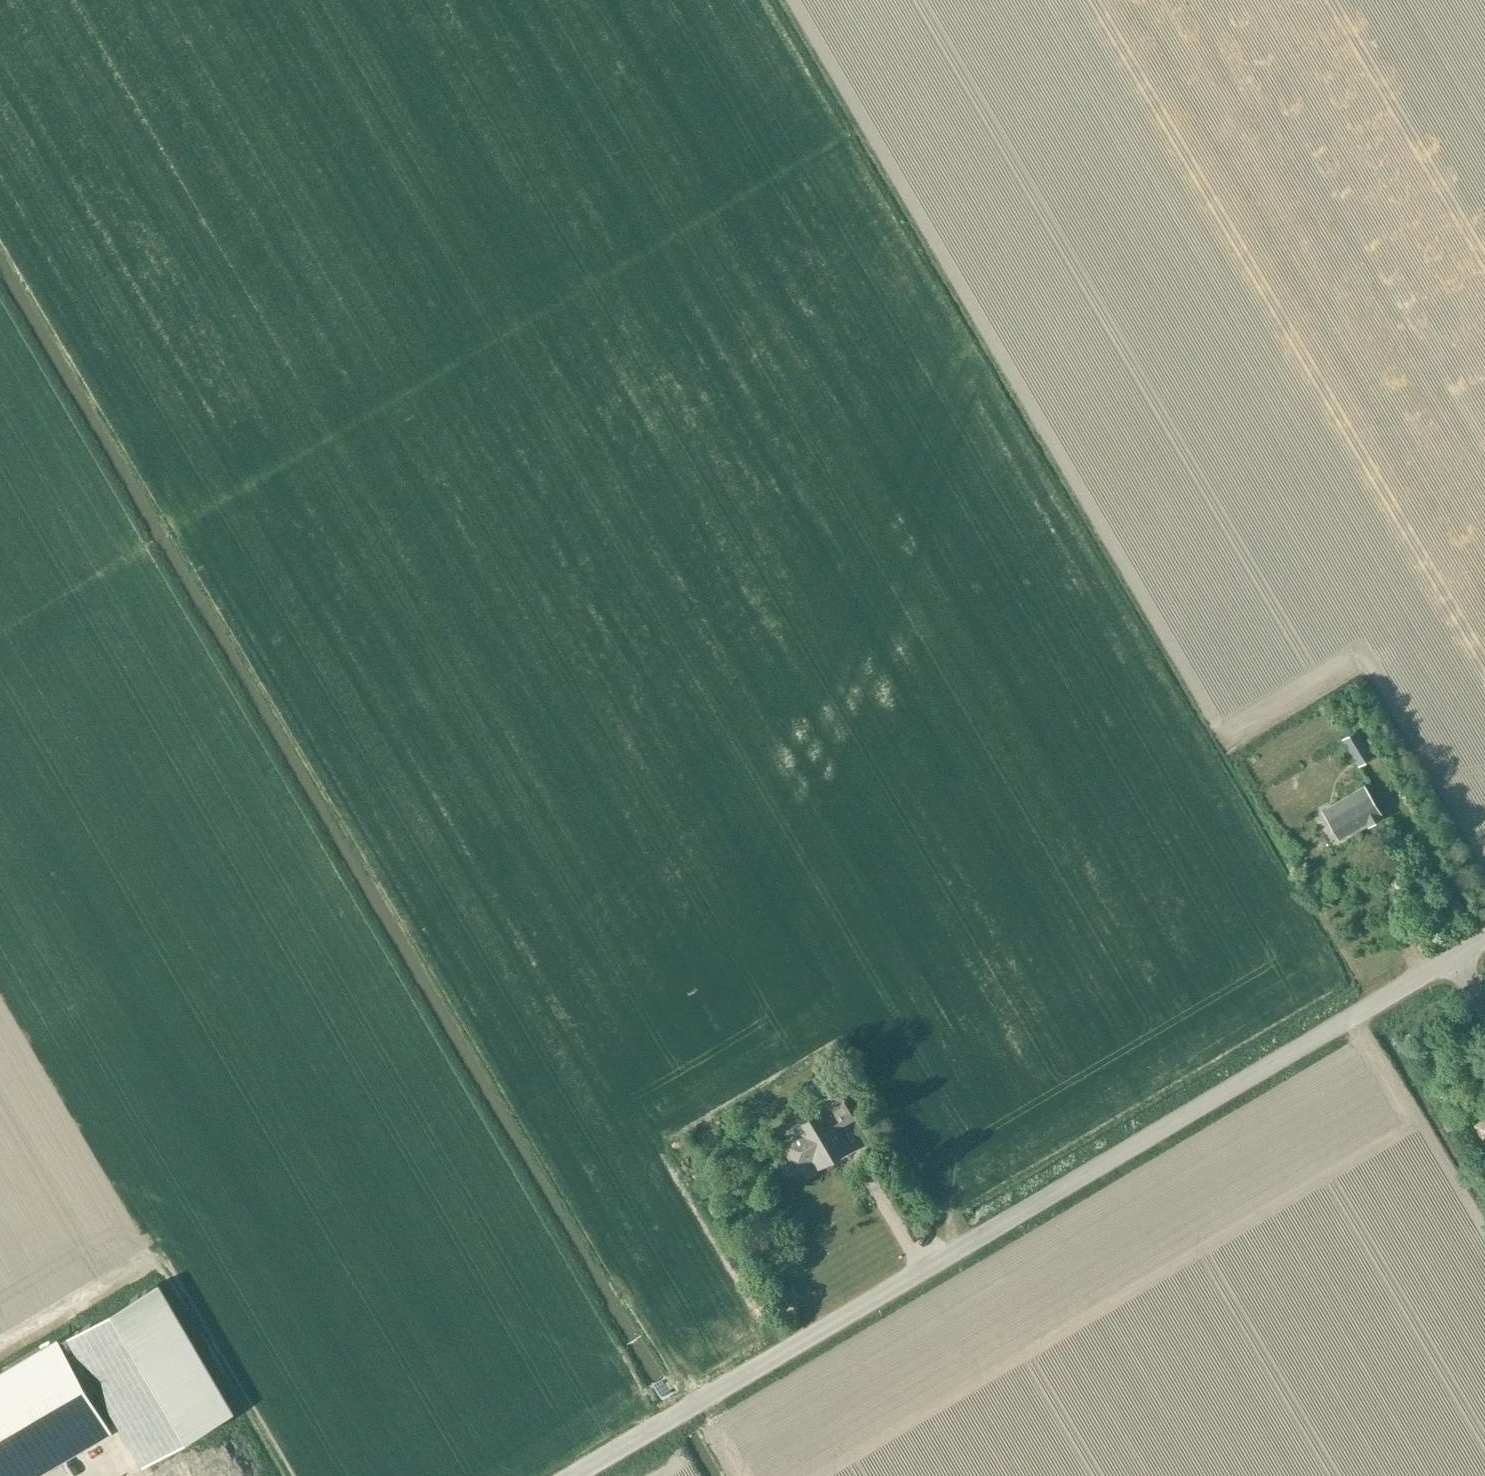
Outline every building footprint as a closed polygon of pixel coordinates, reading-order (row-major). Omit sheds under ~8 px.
[(1372,759),(1356,732),(1343,739),(1359,767),(1372,759)] [(1369,825),(1383,817),(1366,789),(1352,798),(1354,801),(1327,818),(1340,838),(1367,822),(1369,825)] [(794,1133),(782,1142),(795,1164),(810,1154),(819,1167),(850,1149),(837,1127),(858,1115),(843,1089),(818,1104),(821,1110),(791,1128),(794,1133)] [(1477,1125),(1484,1139),(1484,1120),(1477,1125)] [(155,1285),(60,1341),(90,1392),(98,1388),(144,1465),(231,1414),(155,1285)] [(60,1341),(0,1376),(0,1475),(28,1475),(111,1427),(60,1341)]
